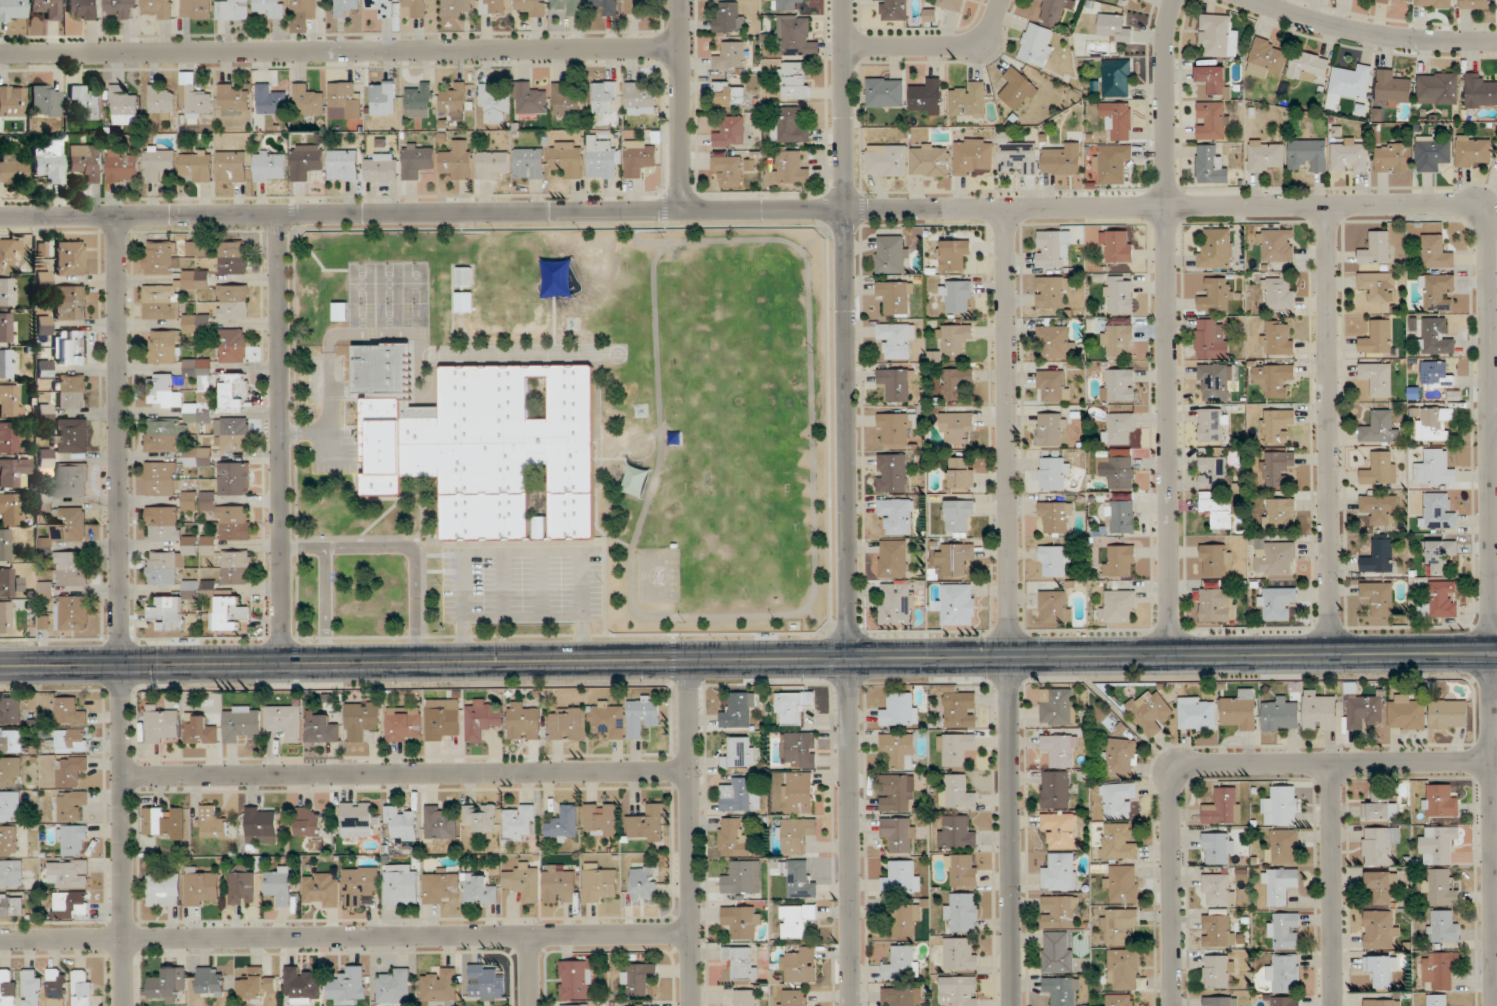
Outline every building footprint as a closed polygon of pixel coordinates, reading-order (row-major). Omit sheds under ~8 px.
[(26,21),(26,0),(0,0),(0,21),(26,21)] [(32,11),(41,11),(41,20),(60,20),(60,0),(32,0),(32,11)] [(98,0),(69,0),(69,20),(98,20),(98,0)] [(114,18),(136,18),(136,0),(105,0),(105,12),(114,12),(114,18)] [(172,0),(142,0),(142,10),(151,10),(151,19),(172,19),(172,0)] [(211,0),(180,0),(180,18),(211,18),(211,0)] [(249,0),(227,0),(227,2),(216,2),(216,20),(249,20),(249,0)] [(263,9),(263,18),(284,18),(284,0),(254,0),(254,9),(263,9)] [(291,17),(317,17),(317,0),(291,0),(291,17)] [(348,18),(348,9),(360,9),(360,0),(336,0),(336,18),(348,18)] [(365,7),(375,7),(375,18),(393,18),(393,0),(365,0),(365,7)] [(427,0),(403,0),(403,7),(413,7),(413,18),(427,18),(427,0)] [(472,0),(441,0),(441,16),(472,16),(472,0)] [(506,14),(506,0),(482,0),(482,14),(506,14)] [(546,0),(515,0),(515,7),(524,7),(524,16),(546,16),(546,0)] [(551,7),(562,7),(562,14),(581,14),(581,0),(551,0),(551,7)] [(590,5),(600,5),(600,15),(617,15),(617,0),(590,0),(590,5)] [(625,13),(644,13),(644,0),(625,0),(625,13)] [(773,11),(798,10),(798,0),(809,0),(773,0),(773,11)] [(909,0),(874,0),(874,1),(883,1),(883,20),(909,20),(909,0)] [(938,6),(964,12),(967,0),(939,0),(938,6)] [(1072,11),(1075,0),(1041,0),(1044,1),(1038,22),(1059,28),(1064,9),(1072,11)] [(1453,9),(1453,0),(1415,0),(1415,9),(1453,9)] [(1490,0),(1459,0),(1459,9),(1490,9),(1490,0)] [(740,33),(740,2),(721,2),(721,12),(713,12),(713,33),(740,33)] [(935,11),(925,11),(925,21),(935,21),(935,11)] [(1126,25),(1127,14),(1100,14),(1099,40),(1132,41),(1133,25),(1126,25)] [(1238,57),(1239,27),(1230,27),(1231,15),(1201,14),(1200,47),(1207,47),(1207,56),(1238,57)] [(779,16),(779,55),(819,55),(820,41),(809,41),(810,17),(779,16)] [(1016,57),(1044,68),(1058,32),(1030,21),(1016,57)] [(1283,74),(1289,54),(1275,50),(1278,42),(1256,36),(1246,73),(1268,79),(1271,70),(1283,74)] [(746,41),(723,41),(723,52),(713,52),(713,68),(746,68),(746,41)] [(1331,60),(1296,49),(1287,75),(1314,84),(1317,75),(1325,78),(1331,60)] [(1132,59),(1103,59),(1103,98),(1132,98),(1132,59)] [(809,62),(780,62),(780,98),(809,98),(809,62)] [(1196,63),(1196,84),(1207,84),(1207,95),(1229,95),(1229,63),(1196,63)] [(1334,68),(1329,93),(1366,100),(1373,67),(1354,63),(1352,72),(1334,68)] [(1009,86),(1000,98),(1018,111),(1037,83),(1013,67),(1003,82),(1009,86)] [(1377,105),(1412,105),(1412,80),(1399,79),(1399,70),(1377,69),(1377,105)] [(1459,73),(1418,73),(1418,104),(1459,104),(1459,73)] [(1466,109),(1496,109),(1496,82),(1487,82),(1487,73),(1466,73),(1466,109)] [(867,107),(904,107),(904,77),(867,77),(867,107)] [(910,87),(910,114),(942,114),(942,77),(921,78),(921,87),(910,87)] [(395,115),(395,80),(370,80),(370,115),(395,115)] [(950,116),(985,117),(985,81),(969,81),(969,91),(950,91),(950,116)] [(361,118),(361,91),(352,91),(352,82),(329,82),(329,107),(342,107),(342,118),(361,118)] [(432,82),(415,82),(415,91),(406,91),(406,118),(432,118),(432,82)] [(441,91),(441,111),(449,111),(449,120),(465,120),(466,82),(454,82),(454,91),(441,91)] [(517,114),(548,114),(548,92),(536,92),(536,82),(517,82),(517,114)] [(617,104),(617,82),(592,82),(592,114),(611,114),(611,104),(617,104)] [(656,92),(647,92),(647,82),(625,82),(626,114),(656,114),(656,92)] [(715,107),(746,107),(746,82),(715,82),(715,107)] [(313,83),(295,83),(294,107),(304,108),(304,116),(325,116),(325,93),(313,93),(313,83)] [(553,114),(581,114),(581,93),(564,93),(564,83),(553,83),(553,114)] [(212,94),(201,94),(201,84),(180,84),(180,116),(212,116),(212,94)] [(219,84),(219,115),(250,115),(250,84),(219,84)] [(270,93),(270,84),(257,84),(257,114),(287,114),(287,93),(270,93)] [(510,123),(510,93),(491,93),(491,84),(480,84),(480,123),(510,123)] [(90,95),(90,85),(71,85),(71,109),(80,109),(80,120),(101,120),(101,95),(90,95)] [(175,93),(166,93),(166,85),(150,85),(150,116),(175,116),(175,93)] [(26,86),(0,86),(0,118),(26,118),(26,86)] [(32,86),(32,115),(61,115),(61,86),(32,86)] [(139,95),(127,95),(127,86),(111,86),(111,124),(139,124),(139,95)] [(1132,102),(1100,102),(1100,123),(1110,123),(1110,140),(1132,140),(1132,102)] [(1197,139),(1229,139),(1229,102),(1197,102),(1197,139)] [(773,119),(773,142),(810,142),(810,126),(801,126),(801,107),(782,107),(782,119),(773,119)] [(715,146),(745,146),(745,116),(724,116),(724,127),(715,127),(715,146)] [(1037,142),(1008,143),(1008,132),(998,132),(999,174),(1016,174),(1038,174),(1037,142)] [(1492,135),(1456,135),(1456,167),(1492,167),(1492,135)] [(1441,172),(1441,163),(1451,163),(1451,136),(1416,136),(1416,172),(1441,172)] [(1332,146),(1332,172),(1369,172),(1369,146),(1360,146),(1360,138),(1341,138),(1341,146),(1332,146)] [(450,180),(471,180),(471,139),(451,139),(451,150),(440,150),(440,170),(450,170),(450,180)] [(975,167),(995,167),(995,139),(954,139),(954,175),(975,175),(975,167)] [(1249,139),(1249,171),(1285,171),(1285,139),(1249,139)] [(1289,139),(1289,171),(1327,171),(1327,139),(1289,139)] [(65,184),(65,140),(44,140),(44,150),(35,150),(35,173),(45,173),(45,184),(65,184)] [(562,179),(584,179),(584,141),(551,141),(551,169),(562,169),(562,179)] [(588,179),(618,179),(618,141),(588,141),(588,179)] [(647,141),(625,141),(625,178),(646,178),(646,168),(656,168),(656,143),(647,143),(647,141)] [(1042,175),(1081,175),(1081,142),(1062,142),(1062,151),(1042,151),(1042,175)] [(1412,173),(1411,143),(1375,143),(1376,173),(1412,173)] [(433,170),(433,144),(403,144),(403,180),(423,180),(423,170),(433,170)] [(911,175),(949,176),(949,144),(911,144),(911,175)] [(1196,144),(1196,183),(1229,183),(1229,155),(1218,155),(1218,144),(1196,144)] [(90,183),(101,183),(101,145),(69,145),(69,174),(90,174),(90,183)] [(315,182),(315,173),(324,173),(324,145),(293,145),(293,182),(315,182)] [(866,145),(866,175),(907,175),(907,145),(866,145)] [(1124,184),(1124,164),(1132,164),(1132,145),(1095,145),(1095,184),(1124,184)] [(145,182),(164,182),(164,172),(174,172),(174,147),(145,147),(145,182)] [(139,182),(139,156),(128,156),(128,148),(107,148),(107,182),(139,182)] [(543,148),(515,148),(515,179),(543,179),(543,148)] [(358,150),(328,150),(328,180),(358,180),(358,150)] [(802,167),(802,150),(776,150),(776,182),(811,182),(811,167),(802,167)] [(255,182),(287,182),(287,151),(255,151),(255,182)] [(27,182),(27,162),(16,162),(16,152),(0,152),(0,182),(27,182)] [(180,152),(180,173),(190,173),(190,182),(212,182),(212,152),(180,152)] [(246,182),(246,152),(217,152),(217,182),(246,182)] [(509,152),(478,152),(478,179),(499,179),(499,170),(509,170),(509,152)] [(365,182),(398,182),(398,153),(375,153),(375,161),(365,161),(365,182)] [(713,157),(713,176),(722,176),(722,188),(744,188),(744,173),(755,173),(755,157),(713,157)] [(1232,228),(1207,228),(1207,239),(1198,239),(1198,268),(1232,268),(1232,228)] [(1294,229),(1258,229),(1258,261),(1294,261),(1294,229)] [(1133,262),(1133,230),(1102,230),(1102,262),(1133,262)] [(1390,230),(1369,230),(1369,252),(1358,252),(1358,264),(1390,264),(1390,230)] [(1037,266),(1067,266),(1067,231),(1037,231),(1037,266)] [(1423,234),(1423,268),(1455,268),(1455,254),(1445,254),(1445,234),(1423,234)] [(877,273),(908,273),(908,236),(877,236),(877,273)] [(20,239),(0,239),(0,272),(12,272),(12,250),(20,250),(20,239)] [(940,270),(962,270),(962,260),(971,260),(971,240),(940,240),(940,270)] [(57,275),(84,275),(84,241),(57,241),(57,275)] [(178,241),(144,241),(144,274),(178,274),(178,241)] [(187,256),(206,256),(206,241),(187,241),(187,256)] [(220,273),(248,273),(248,241),(220,241),(220,273)] [(472,286),(472,267),(457,267),(457,286),(472,286)] [(209,270),(183,270),(183,289),(209,289),(209,270)] [(1398,302),(1397,272),(1358,273),(1358,292),(1368,292),(1368,302),(1398,302)] [(1421,274),(1421,311),(1454,311),(1454,296),(1454,274),(1421,274)] [(1134,313),(1134,276),(1105,276),(1105,313),(1134,313)] [(13,277),(0,277),(0,305),(13,305),(13,277)] [(1069,308),(1069,277),(1037,277),(1037,308),(1069,308)] [(1266,309),(1296,309),(1296,287),(1287,287),(1287,277),(1266,277),(1266,309)] [(1198,311),(1231,311),(1231,278),(1208,278),(1208,298),(1198,298),(1198,311)] [(971,280),(940,280),(940,303),(948,303),(948,312),(971,312),(971,280)] [(877,302),(887,302),(887,314),(911,314),(911,282),(877,282),(877,302)] [(180,285),(145,285),(145,318),(180,318),(180,285)] [(249,285),(218,285),(218,318),(249,318),(249,285)] [(87,286),(54,286),(54,320),(87,320),(87,286)] [(474,292),(457,292),(457,313),(474,313),(474,292)] [(348,302),(334,302),(334,320),(348,320),(348,302)] [(11,313),(0,313),(0,341),(11,341),(11,313)] [(210,314),(183,314),(183,334),(210,334),(210,314)] [(38,334),(50,334),(50,317),(38,317),(38,334)] [(1229,357),(1229,327),(1219,327),(1219,318),(1196,318),(1196,357),(1229,357)] [(1419,318),(1419,354),(1447,354),(1447,318),(1419,318)] [(1392,354),(1392,319),(1370,319),(1370,339),(1359,339),(1359,354),(1392,354)] [(1295,354),(1295,332),(1286,332),(1286,321),(1262,321),(1262,354),(1295,354)] [(916,323),(877,323),(877,341),(886,341),(886,359),(910,359),(910,348),(916,348),(916,323)] [(973,324),(938,325),(939,356),(964,356),(964,344),(973,344),(973,324)] [(1133,325),(1102,325),(1102,356),(1133,356),(1133,325)] [(1038,359),(1076,359),(1076,336),(1067,336),(1067,326),(1038,326),(1038,359)] [(219,329),(219,363),(246,363),(246,329),(219,329)] [(84,331),(56,331),(56,365),(84,365),(84,331)] [(150,363),(180,363),(180,331),(150,331),(150,363)] [(594,366),(442,366),(442,407),(412,406),(412,344),(356,344),(356,392),(364,392),(364,462),(371,462),(371,473),(364,473),(364,495),(404,495),(404,477),(443,477),(443,540),(531,540),(531,466),(550,466),(550,540),(594,540),(594,366)] [(0,350),(0,378),(11,378),(11,350),(0,350)] [(211,358),(184,358),(184,377),(200,377),(200,403),(185,403),(185,418),(146,418),(146,452),(177,452),(177,437),(184,437),(184,423),(211,423),(211,358)] [(51,379),(51,361),(38,361),(38,379),(51,379)] [(1421,387),(1454,387),(1454,370),(1447,370),(1447,361),(1421,361),(1421,387)] [(1371,375),(1371,397),(1391,397),(1391,363),(1360,363),(1360,375),(1371,375)] [(1236,381),(1236,364),(1198,364),(1198,393),(1206,393),(1206,402),(1228,402),(1228,381),(1236,381)] [(1253,364),(1253,386),(1263,386),(1263,397),(1285,397),(1285,384),(1295,384),(1294,364),(1253,364)] [(973,379),(973,368),(943,368),(943,400),(964,400),(964,379),(973,379)] [(888,402),(907,402),(907,390),(915,390),(914,369),(878,369),(878,391),(888,391),(888,402)] [(1135,400),(1135,369),(1102,369),(1102,400),(1135,400)] [(1038,402),(1069,402),(1069,370),(1038,370),(1038,402)] [(149,407),(182,407),(182,391),(172,391),(172,373),(149,373),(149,407)] [(221,413),(248,413),(248,373),(221,373),(221,413)] [(87,375),(58,375),(58,407),(87,407),(87,375)] [(23,384),(0,384),(0,417),(23,417),(23,384)] [(51,404),(39,404),(39,421),(51,421),(51,404)] [(1455,420),(1455,408),(1421,408),(1421,417),(1417,417),(1416,440),(1446,441),(1446,420),(1455,420)] [(1199,442),(1228,442),(1228,409),(1199,409),(1199,442)] [(1360,442),(1400,441),(1400,429),(1391,429),(1390,409),(1370,410),(1370,423),(1360,423),(1360,442)] [(1295,410),(1262,410),(1262,444),(1286,444),(1286,429),(1295,429),(1295,410)] [(916,432),(916,413),(879,413),(879,444),(908,444),(908,432),(916,432)] [(974,413),(940,413),(940,433),(949,433),(949,443),(974,443),(974,413)] [(1039,446),(1067,446),(1067,413),(1039,413),(1039,446)] [(1135,413),(1103,413),(1103,444),(1135,444),(1135,413)] [(88,418),(56,418),(56,453),(88,453),(88,418)] [(218,452),(249,452),(249,418),(218,418),(218,452)] [(18,452),(18,422),(0,422),(0,452),(18,452)] [(211,447),(185,447),(185,466),(211,466),(211,447)] [(1415,482),(1457,483),(1457,470),(1447,470),(1447,449),(1426,448),(1426,461),(1415,461),(1415,482)] [(38,467),(52,467),(52,449),(38,449),(38,467)] [(1360,484),(1396,484),(1396,451),(1371,451),(1371,472),(1360,472),(1360,484)] [(1263,486),(1286,486),(1286,471),(1296,470),(1296,452),(1262,452),(1263,486)] [(907,454),(878,454),(878,493),(907,493),(907,454)] [(974,457),(950,457),(950,488),(974,488),(974,457)] [(1069,490),(1069,457),(1039,457),(1039,490),(1069,490)] [(1135,457),(1097,457),(1097,477),(1107,477),(1107,488),(1135,488),(1135,457)] [(1231,457),(1199,457),(1199,488),(1231,488),(1231,457)] [(31,487),(31,459),(0,459),(0,487),(31,487)] [(178,496),(178,462),(145,462),(145,496),(178,496)] [(250,462),(219,462),(219,495),(250,495),(250,462)] [(56,497),(87,497),(87,463),(56,463),(56,497)] [(642,498),(651,470),(631,464),(622,491),(642,498)] [(197,491),(183,491),(183,506),(147,506),(147,541),(181,541),(181,511),(197,511),(197,491)] [(251,539),(250,506),(215,507),(215,491),(201,492),(201,510),(218,510),(218,540),(251,539)] [(1233,530),(1233,501),(1212,501),(1212,491),(1201,491),(1201,517),(1211,517),(1212,530),(1233,530)] [(24,525),(24,493),(0,493),(0,525),(24,525)] [(1421,529),(1458,529),(1458,509),(1449,509),(1449,493),(1421,493),(1421,529)] [(1370,525),(1398,525),(1398,495),(1360,495),(1360,515),(1370,515),(1370,525)] [(1264,528),(1296,528),(1296,498),(1264,498),(1264,528)] [(912,499),(878,499),(878,516),(888,516),(888,534),(912,534),(912,499)] [(975,500),(946,500),(946,532),(966,532),(966,521),(975,521),(975,500)] [(1136,532),(1136,501),(1108,501),(1108,532),(1136,532)] [(1042,532),(1072,532),(1072,502),(1039,502),(1039,524),(1042,524),(1042,532)] [(99,540),(98,524),(88,525),(88,507),(61,507),(61,520),(53,520),(53,541),(99,540)] [(547,535),(543,527),(535,532),(540,540),(547,535)] [(10,561),(10,529),(0,529),(0,561),(10,561)] [(1393,572),(1393,539),(1372,539),(1372,560),(1361,560),(1361,572),(1393,572)] [(880,577),(908,577),(908,540),(880,540),(880,577)] [(1426,541),(1426,574),(1447,574),(1447,552),(1457,552),(1457,541),(1426,541)] [(1256,574),(1297,574),(1297,542),(1267,542),(1267,552),(1256,552),(1256,574)] [(976,544),(940,544),(940,575),(965,575),(965,565),(976,565),(976,544)] [(1135,545),(1105,545),(1105,576),(1135,576),(1135,545)] [(1201,576),(1231,576),(1231,545),(1201,545),(1201,576)] [(1039,577),(1072,577),(1072,546),(1039,546),(1039,577)] [(222,584),(251,584),(251,551),(222,551),(222,584)] [(90,586),(90,552),(57,552),(57,586),(90,586)] [(176,552),(147,552),(147,585),(176,585),(176,552)] [(22,596),(22,577),(13,577),(13,568),(0,568),(0,596),(22,596)] [(880,581),(880,625),(915,625),(915,581),(880,581)] [(1419,601),(1419,617),(1458,617),(1458,581),(1429,581),(1429,601),(1419,601)] [(1393,582),(1361,582),(1361,593),(1372,593),(1372,616),(1393,616),(1393,582)] [(938,625),(976,625),(976,584),(938,584),(938,625)] [(1236,621),(1235,587),(1204,587),(1204,590),(1191,590),(1191,600),(1200,600),(1201,622),(1236,621)] [(1297,588),(1259,588),(1259,611),(1264,611),(1264,621),(1289,621),(1289,602),(1297,602),(1297,588)] [(1136,590),(1101,590),(1101,622),(1136,622),(1136,590)] [(1072,622),(1071,591),(1040,591),(1041,622),(1072,622)] [(56,630),(75,630),(75,636),(100,636),(99,615),(89,615),(89,596),(56,596),(56,630)] [(241,596),(216,596),(216,633),(251,633),(251,606),(241,606),(241,596)] [(184,630),(184,597),(158,597),(158,606),(148,606),(148,619),(158,619),(158,630),(184,630)] [(13,633),(12,601),(0,601),(0,633),(13,633)] [(40,629),(52,629),(52,615),(40,615),(40,629)] [(957,685),(943,686),(943,727),(977,727),(976,694),(957,694),(957,685)] [(1126,708),(1150,738),(1178,715),(1155,686),(1126,708)] [(1075,688),(1041,688),(1041,724),(1075,724),(1075,688)] [(1221,699),(1221,721),(1232,721),(1232,730),(1256,730),(1256,688),(1239,689),(1239,699),(1221,699)] [(776,692),(776,722),(805,722),(805,704),(815,704),(815,692),(776,692)] [(755,693),(729,693),(729,708),(721,708),(721,727),(755,727),(755,693)] [(918,725),(918,702),(913,702),(913,693),(890,693),(890,704),(880,704),(880,725),(918,725)] [(1305,730),(1338,730),(1338,694),(1305,694),(1305,730)] [(1416,703),(1416,695),(1389,695),(1389,729),(1426,729),(1426,703),(1416,703)] [(1348,696),(1347,729),(1365,730),(1366,721),(1384,721),(1384,697),(1348,696)] [(21,697),(0,697),(0,709),(0,725),(21,725),(21,697)] [(56,697),(56,724),(87,724),(87,707),(76,707),(76,697),(56,697)] [(647,739),(647,729),(660,729),(660,697),(628,697),(628,739),(647,739)] [(1216,730),(1216,697),(1179,697),(1179,730),(1216,730)] [(1262,729),(1300,729),(1300,704),(1289,704),(1289,699),(1262,699),(1262,729)] [(504,709),(493,709),(493,700),(467,700),(467,741),(485,740),(485,730),(504,730),(504,709)] [(1468,700),(1431,700),(1431,729),(1468,729),(1468,700)] [(509,740),(541,740),(541,710),(529,710),(529,701),(509,701),(509,740)] [(615,701),(597,701),(597,707),(589,707),(589,730),(608,730),(608,740),(626,740),(625,707),(615,707),(615,701)] [(368,742),(368,731),(381,731),(381,702),(347,702),(347,742),(368,742)] [(449,702),(427,702),(427,740),(460,740),(460,709),(449,709),(449,702)] [(147,743),(180,743),(180,711),(157,711),(157,705),(147,705),(147,743)] [(224,707),(225,743),(244,743),(244,734),(262,734),(262,706),(224,707)] [(303,706),(265,706),(265,733),(285,733),(285,742),(303,742),(303,706)] [(387,742),(422,742),(422,707),(387,707),(387,742)] [(585,740),(585,708),(551,708),(551,740),(585,740)] [(339,722),(328,722),(328,711),(307,711),(307,743),(339,743),(339,722)] [(219,743),(219,724),(207,724),(207,715),(185,715),(185,743),(219,743)] [(87,729),(56,729),(56,752),(87,752),(87,729)] [(0,731),(0,753),(22,753),(22,731),(0,731)] [(781,732),(781,758),(792,758),(792,768),(816,768),(816,732),(781,732)] [(890,770),(914,769),(914,733),(880,733),(880,755),(890,755),(890,770)] [(967,754),(976,754),(976,734),(939,734),(939,765),(967,765),(967,754)] [(1050,767),(1076,767),(1076,735),(1041,735),(1041,747),(1050,747),(1050,767)] [(754,768),(754,736),(731,736),(731,756),(723,756),(723,768),(754,768)] [(1136,775),(1137,740),(1108,739),(1107,775),(1136,775)] [(78,786),(78,777),(88,777),(88,756),(63,757),(63,763),(57,764),(57,786),(78,786)] [(21,787),(21,757),(1,757),(1,769),(0,769),(0,787),(21,787)] [(1069,771),(1042,771),(1042,808),(1069,808),(1069,771)] [(784,814),(814,814),(814,772),(784,772),(784,814)] [(880,811),(913,811),(913,774),(880,774),(880,811)] [(941,774),(941,807),(977,807),(977,794),(967,794),(967,774),(941,774)] [(760,811),(760,788),(751,788),(751,777),(731,777),(731,787),(721,787),(721,811),(760,811)] [(1102,784),(1103,819),(1129,818),(1129,801),(1137,801),(1136,783),(1102,784)] [(1451,795),(1451,785),(1424,785),(1424,817),(1459,817),(1459,795),(1451,795)] [(1265,797),(1265,815),(1273,815),(1273,824),(1298,824),(1298,786),(1272,786),(1272,797),(1265,797)] [(1241,823),(1241,788),(1212,788),(1212,804),(1203,804),(1203,823),(1241,823)] [(1363,801),(1363,820),(1397,820),(1397,802),(1389,802),(1389,789),(1373,789),(1373,801),(1363,801)] [(59,791),(59,801),(56,801),(56,821),(79,821),(79,810),(88,810),(88,790),(59,791)] [(21,791),(1,791),(1,802),(0,802),(0,822),(21,822),(21,791)] [(372,813),(372,802),(342,802),(342,836),(373,836),(373,827),(379,827),(379,813),(372,813)] [(663,803),(645,803),(645,814),(628,813),(628,840),(663,841),(663,803)] [(200,804),(200,838),(229,838),(229,815),(219,815),(219,804),(200,804)] [(496,832),(496,804),(464,804),(464,822),(474,822),(474,832),(496,832)] [(504,840),(524,840),(524,831),(535,831),(535,804),(504,804),(504,840)] [(556,822),(545,822),(545,840),(577,840),(577,804),(556,804),(556,822)] [(617,804),(586,804),(586,835),(617,835),(617,804)] [(416,841),(416,806),(386,806),(386,829),(396,829),(396,841),(416,841)] [(456,838),(456,817),(446,817),(446,806),(425,806),(425,838),(456,838)] [(145,807),(145,838),(188,838),(188,807),(145,807)] [(246,807),(246,845),(278,845),(278,807),(246,807)] [(323,836),(323,807),(298,807),(298,836),(323,836)] [(1077,849),(1077,813),(1041,813),(1041,833),(1050,833),(1051,850),(1077,849)] [(939,848),(978,848),(978,827),(968,827),(968,816),(944,816),(944,825),(939,825),(939,848)] [(740,818),(719,818),(719,856),(750,856),(750,836),(740,836),(740,818)] [(817,818),(780,818),(780,854),(806,854),(806,838),(817,838),(817,818)] [(882,840),(891,840),(891,852),(912,852),(912,818),(882,818),(882,840)] [(1101,859),(1138,859),(1138,824),(1101,824),(1101,859)] [(0,825),(0,836),(0,856),(18,856),(18,825),(0,825)] [(88,856),(88,825),(59,825),(59,856),(88,856)] [(1363,865),(1393,865),(1393,827),(1363,827),(1363,865)] [(1420,865),(1451,865),(1451,843),(1459,843),(1459,827),(1425,827),(1425,835),(1420,835),(1420,865)] [(1299,864),(1299,829),(1266,829),(1266,864),(1299,864)] [(1203,865),(1234,865),(1234,833),(1203,833),(1203,865)] [(1042,890),(1077,890),(1077,853),(1052,853),(1052,863),(1042,863),(1042,890)] [(947,854),(947,886),(978,886),(978,854),(947,854)] [(24,860),(2,860),(2,870),(0,870),(0,888),(24,888),(24,860)] [(89,888),(89,861),(49,861),(49,888),(89,888)] [(760,894),(760,871),(751,871),(751,861),(732,861),(731,872),(722,872),(721,894),(760,894)] [(789,897),(817,897),(817,879),(808,879),(808,861),(781,861),(781,877),(789,877),(789,897)] [(919,893),(919,861),(891,861),(891,872),(882,872),(882,893),(919,893)] [(503,892),(522,892),(522,902),(539,902),(539,863),(517,863),(517,872),(503,872),(503,892)] [(617,870),(599,870),(599,863),(584,863),(584,902),(617,902),(617,870)] [(384,904),(419,904),(419,865),(384,865),(384,904)] [(543,865),(543,902),(575,902),(575,873),(564,873),(564,865),(543,865)] [(1138,902),(1138,865),(1110,865),(1110,876),(1106,876),(1106,902),(1138,902)] [(265,897),(274,897),(274,907),(292,907),(292,866),(274,866),(274,874),(265,874),(265,897)] [(148,906),(180,906),(180,876),(167,876),(167,867),(148,867),(148,906)] [(380,867),(343,867),(343,908),(365,908),(365,897),(380,897),(380,867)] [(632,867),(632,903),(657,903),(657,867),(632,867)] [(1300,868),(1263,868),(1263,888),(1269,888),(1269,906),(1289,906),(1289,888),(1300,888),(1300,868)] [(1459,906),(1459,887),(1450,887),(1450,868),(1431,868),(1431,879),(1423,879),(1423,897),(1431,897),(1431,906),(1459,906)] [(255,904),(255,869),(229,869),(229,904),(255,904)] [(460,904),(460,870),(424,870),(424,904),(460,904)] [(220,872),(186,872),(186,906),(220,906),(220,872)] [(1366,872),(1366,893),(1377,893),(1377,904),(1398,904),(1398,872),(1366,872)] [(339,873),(304,873),(304,907),(339,907),(339,873)] [(498,903),(498,883),(487,883),(487,874),(465,874),(465,903),(498,903)] [(1235,906),(1235,874),(1203,874),(1203,906),(1235,906)] [(53,918),(89,918),(89,892),(53,892),(53,918)] [(24,893),(0,893),(0,917),(24,917),(24,893)] [(945,922),(954,922),(954,932),(978,932),(978,893),(954,893),(954,902),(945,902),(945,922)] [(1042,929),(1078,929),(1078,896),(1042,896),(1042,929)] [(781,905),(781,938),(808,938),(808,923),(817,923),(817,905),(781,905)] [(919,905),(893,905),(893,938),(919,938),(919,905)] [(732,940),(759,940),(759,906),(722,906),(722,928),(732,928),(732,940)] [(1129,945),(1129,930),(1138,930),(1138,909),(1103,909),(1103,945),(1129,945)] [(1204,947),(1234,947),(1234,911),(1204,911),(1204,947)] [(1364,911),(1364,949),(1393,949),(1393,940),(1400,940),(1400,920),(1393,920),(1393,911),(1364,911)] [(1451,920),(1451,911),(1429,911),(1429,942),(1461,942),(1461,920),(1451,920)] [(1299,950),(1299,913),(1269,913),(1269,950),(1299,950)] [(1043,973),(1073,973),(1073,932),(1043,932),(1043,973)] [(944,938),(944,970),(979,970),(979,947),(972,947),(972,938),(944,938)] [(918,979),(918,945),(893,945),(893,961),(883,961),(883,979),(918,979)] [(733,979),(757,979),(757,947),(724,947),(724,959),(733,959),(733,979)] [(781,956),(781,982),(817,982),(817,947),(793,947),(793,956),(781,956)] [(1108,949),(1108,990),(1139,990),(1139,949),(1108,949)] [(1423,952),(1423,981),(1433,981),(1433,991),(1452,990),(1452,963),(1460,963),(1460,952),(1423,952)] [(1274,983),(1274,992),(1300,992),(1300,955),(1275,955),(1275,964),(1267,964),(1267,983),(1274,983)] [(1234,956),(1204,956),(1204,988),(1234,988),(1234,956)] [(1365,956),(1365,974),(1375,974),(1375,987),(1396,987),(1396,956),(1365,956)] [(561,1000),(592,1000),(592,960),(561,960),(561,1000)] [(623,985),(629,985),(629,996),(649,996),(649,974),(658,974),(658,964),(623,964),(623,985)] [(367,965),(348,966),(348,975),(337,975),(337,980),(328,980),(329,1005),(358,1004),(357,995),(368,994),(367,965)] [(506,974),(496,974),(496,965),(469,965),(469,1001),(506,1001),(506,974)] [(245,1003),(265,1003),(265,992),(275,992),(276,977),(265,977),(265,966),(246,966),(246,978),(237,978),(237,994),(245,994),(245,1003)] [(285,966),(285,1000),(292,1000),(292,1003),(322,1004),(323,975),(304,974),(304,967),(285,966)] [(149,1002),(176,1002),(176,992),(187,992),(187,967),(165,967),(164,977),(149,977),(149,1002)] [(224,996),(224,967),(199,967),(199,996),(224,996)] [(411,1002),(411,968),(388,968),(388,977),(378,977),(378,1002),(411,1002)] [(439,968),(439,977),(422,977),(422,1002),(457,1002),(457,968),(439,968)] [(17,978),(10,978),(10,969),(0,969),(0,1005),(17,1005),(17,978)] [(67,969),(49,969),(49,1005),(67,1005),(67,969)] [(41,970),(24,970),(24,1005),(41,1005),(41,970)] [(74,1005),(92,1005),(92,979),(87,979),(87,970),(74,970),(74,1005)] [(940,976),(940,1003),(950,1003),(950,1005),(979,1005),(979,976),(940,976)] [(1053,1005),(1079,1005),(1079,977),(1044,977),(1044,992),(1053,992),(1053,1005)] [(883,987),(883,1005),(921,1005),(921,987),(883,987)] [(757,990),(734,990),(734,1005),(757,1005),(757,990)] [(808,990),(780,990),(780,1005),(808,1005),(808,990)] [(1138,1004),(1130,1004),(1130,994),(1107,994),(1107,1005),(1138,1005),(1138,1004)] [(1461,1005),(1451,1005),(1451,995),(1424,995),(1424,1005),(1461,1005)] [(1206,997),(1206,1005),(1237,1005),(1237,997),(1206,997)] [(1269,997),(1269,1005),(1300,1005),(1300,997),(1269,997)]
